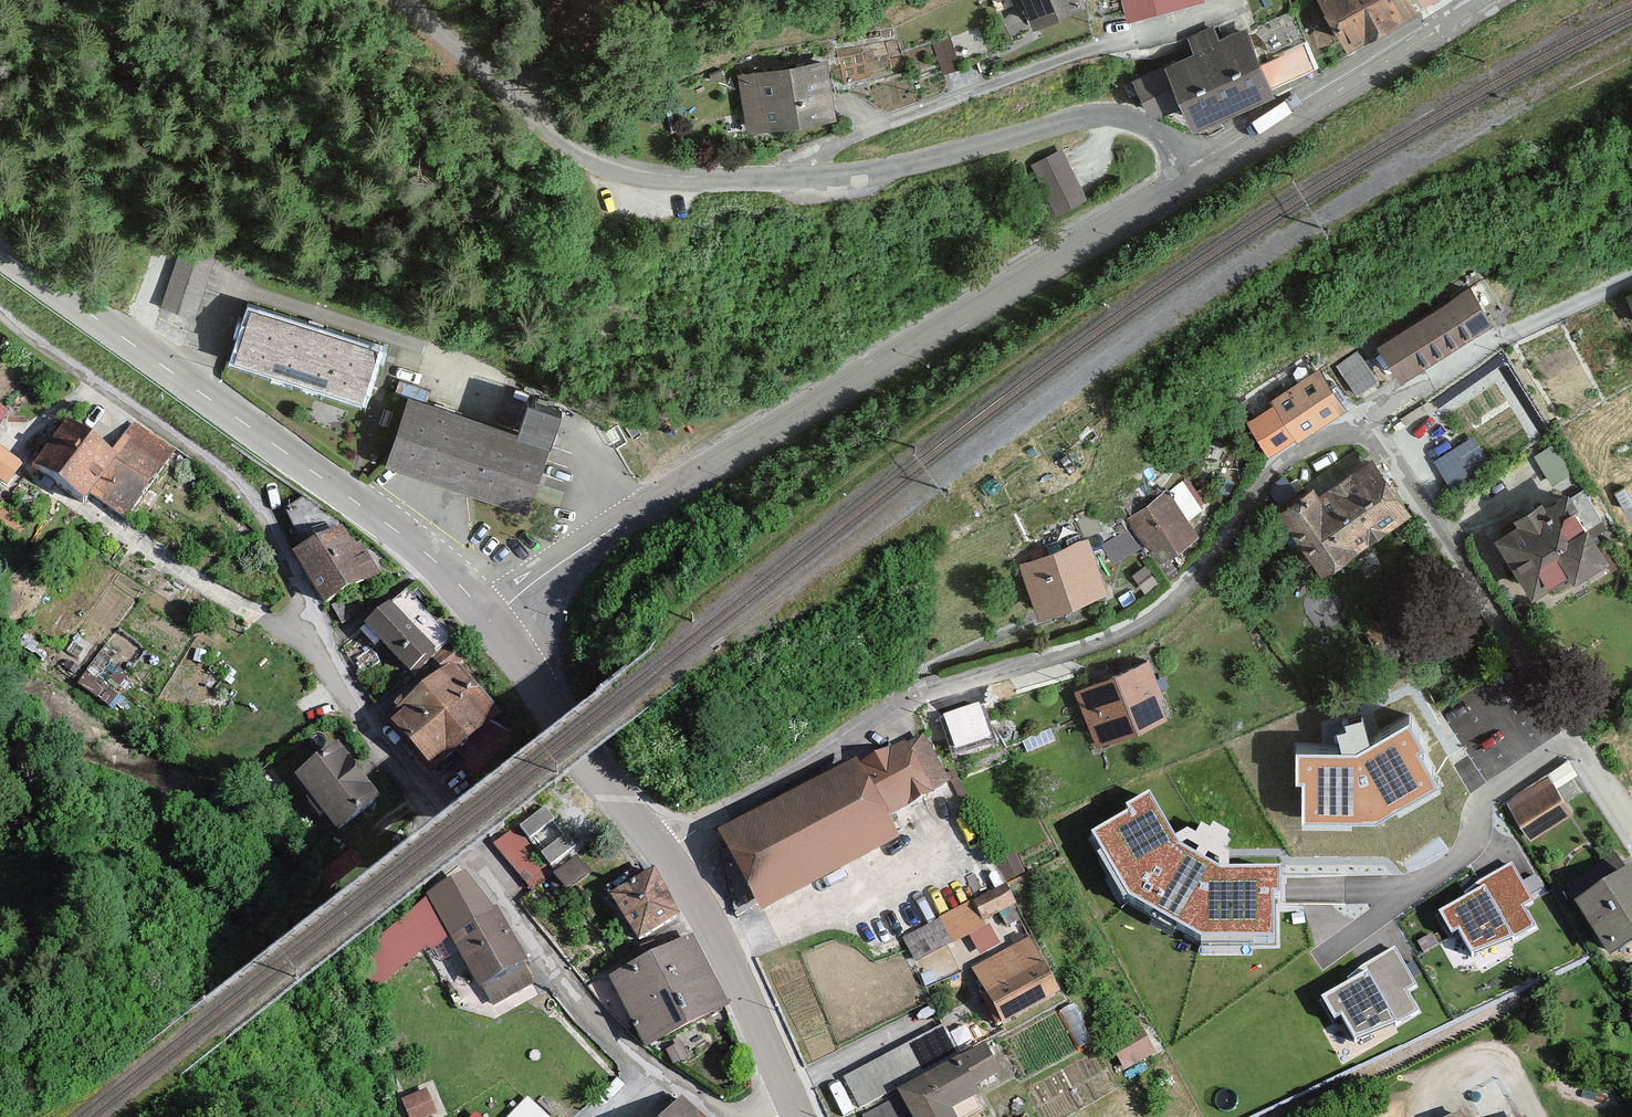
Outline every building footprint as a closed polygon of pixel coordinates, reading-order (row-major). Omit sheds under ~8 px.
[(1069,2),(1068,0),(1013,0),(1026,25),(1069,2)] [(1130,10),(1162,0),(1126,0),(1130,10)] [(1417,14),(1409,0),(1318,0),(1346,52),(1417,14)] [(1201,114),(1272,88),(1251,30),(1180,57),(1201,114)] [(1277,87),(1321,63),(1307,38),(1263,61),(1277,87)] [(1147,112),(1176,105),(1165,63),(1136,70),(1147,112)] [(820,67),(738,80),(746,131),(829,117),(820,67)] [(1058,210),(1090,194),(1066,143),(1033,159),(1058,210)] [(218,256),(186,243),(163,302),(196,315),(218,256)] [(1378,349),(1401,385),(1493,327),(1471,291),(1378,349)] [(383,348),(256,304),(238,356),(365,399),(383,348)] [(1361,354),(1366,364),(1349,372),(1357,387),(1378,376),(1366,352),(1361,354)] [(1245,423),(1269,459),(1295,443),(1298,445),(1349,412),(1321,368),(1268,401),(1272,406),(1245,423)] [(553,446),(412,391),(384,461),(525,516),(553,446)] [(15,408),(0,397),(0,427),(15,408)] [(113,455),(69,423),(36,468),(91,509),(100,497),(133,521),(180,457),(135,425),(113,455)] [(1473,437),(1433,463),(1452,493),(1492,467),(1473,437)] [(0,441),(0,478),(9,485),(27,461),(0,441)] [(1272,517),(1320,583),(1413,517),(1372,461),(1320,499),(1312,489),(1272,517)] [(1126,518),(1158,565),(1199,536),(1167,490),(1126,518)] [(1518,529),(1496,543),(1533,602),(1569,579),(1576,589),(1612,566),(1568,497),(1544,512),(1541,506),(1514,523),(1518,529)] [(379,573),(341,523),(296,557),(333,607),(379,573)] [(1127,528),(1100,545),(1112,566),(1139,549),(1127,528)] [(1090,539),(1018,564),(1039,621),(1110,596),(1090,539)] [(457,640),(409,590),(366,632),(414,681),(457,640)] [(1146,662),(1074,692),(1098,747),(1169,717),(1146,662)] [(505,723),(458,664),(387,721),(435,780),(505,723)] [(1357,755),(1296,756),(1297,828),(1376,827),(1444,790),(1410,727),(1357,755)] [(858,763),(721,832),(764,916),(906,843),(898,829),(956,799),(925,739),(862,771),(858,763)] [(385,801),(337,748),(295,785),(343,838),(385,801)] [(1546,777),(1507,802),(1532,840),(1571,815),(1546,777)] [(1179,843),(1151,792),(1090,826),(1128,896),(1200,945),(1279,944),(1279,865),(1219,865),(1179,843)] [(524,818),(551,864),(579,849),(552,802),(524,818)] [(521,822),(497,840),(533,888),(557,871),(521,822)] [(565,886),(594,874),(585,852),(556,864),(565,886)] [(1576,901),(1612,957),(1631,944),(1631,868),(1630,865),(1576,901)] [(1512,867),(1436,909),(1451,935),(1460,930),(1475,956),(1533,924),(1523,906),(1531,902),(1512,867)] [(540,986),(467,868),(426,894),(498,1011),(540,986)] [(653,873),(613,899),(641,942),(681,916),(653,873)] [(1009,881),(976,895),(985,917),(1018,903),(1009,881)] [(974,933),(982,952),(999,944),(978,898),(905,931),(918,958),(974,933)] [(922,956),(930,976),(981,957),(974,937),(922,956)] [(692,938),(609,981),(649,1055),(732,1012),(692,938)] [(1030,946),(981,976),(1011,1025),(1060,995),(1030,946)] [(1398,949),(1316,990),(1331,1020),(1344,1014),(1358,1042),(1418,1012),(1407,991),(1417,986),(1398,949)] [(1151,1038),(1120,1048),(1125,1064),(1156,1053),(1151,1038)] [(988,1045),(900,1092),(913,1116),(957,1116),(954,1112),(1008,1083),(988,1045)] [(863,1101),(896,1082),(882,1058),(849,1077),(863,1101)] [(441,1110),(430,1086),(406,1097),(415,1116),(425,1116),(441,1110)] [(532,1093),(508,1116),(557,1116),(532,1093)] [(684,1101),(669,1116),(702,1116),(684,1101)] [(479,1108),(471,1116),(488,1116),(479,1108)]
